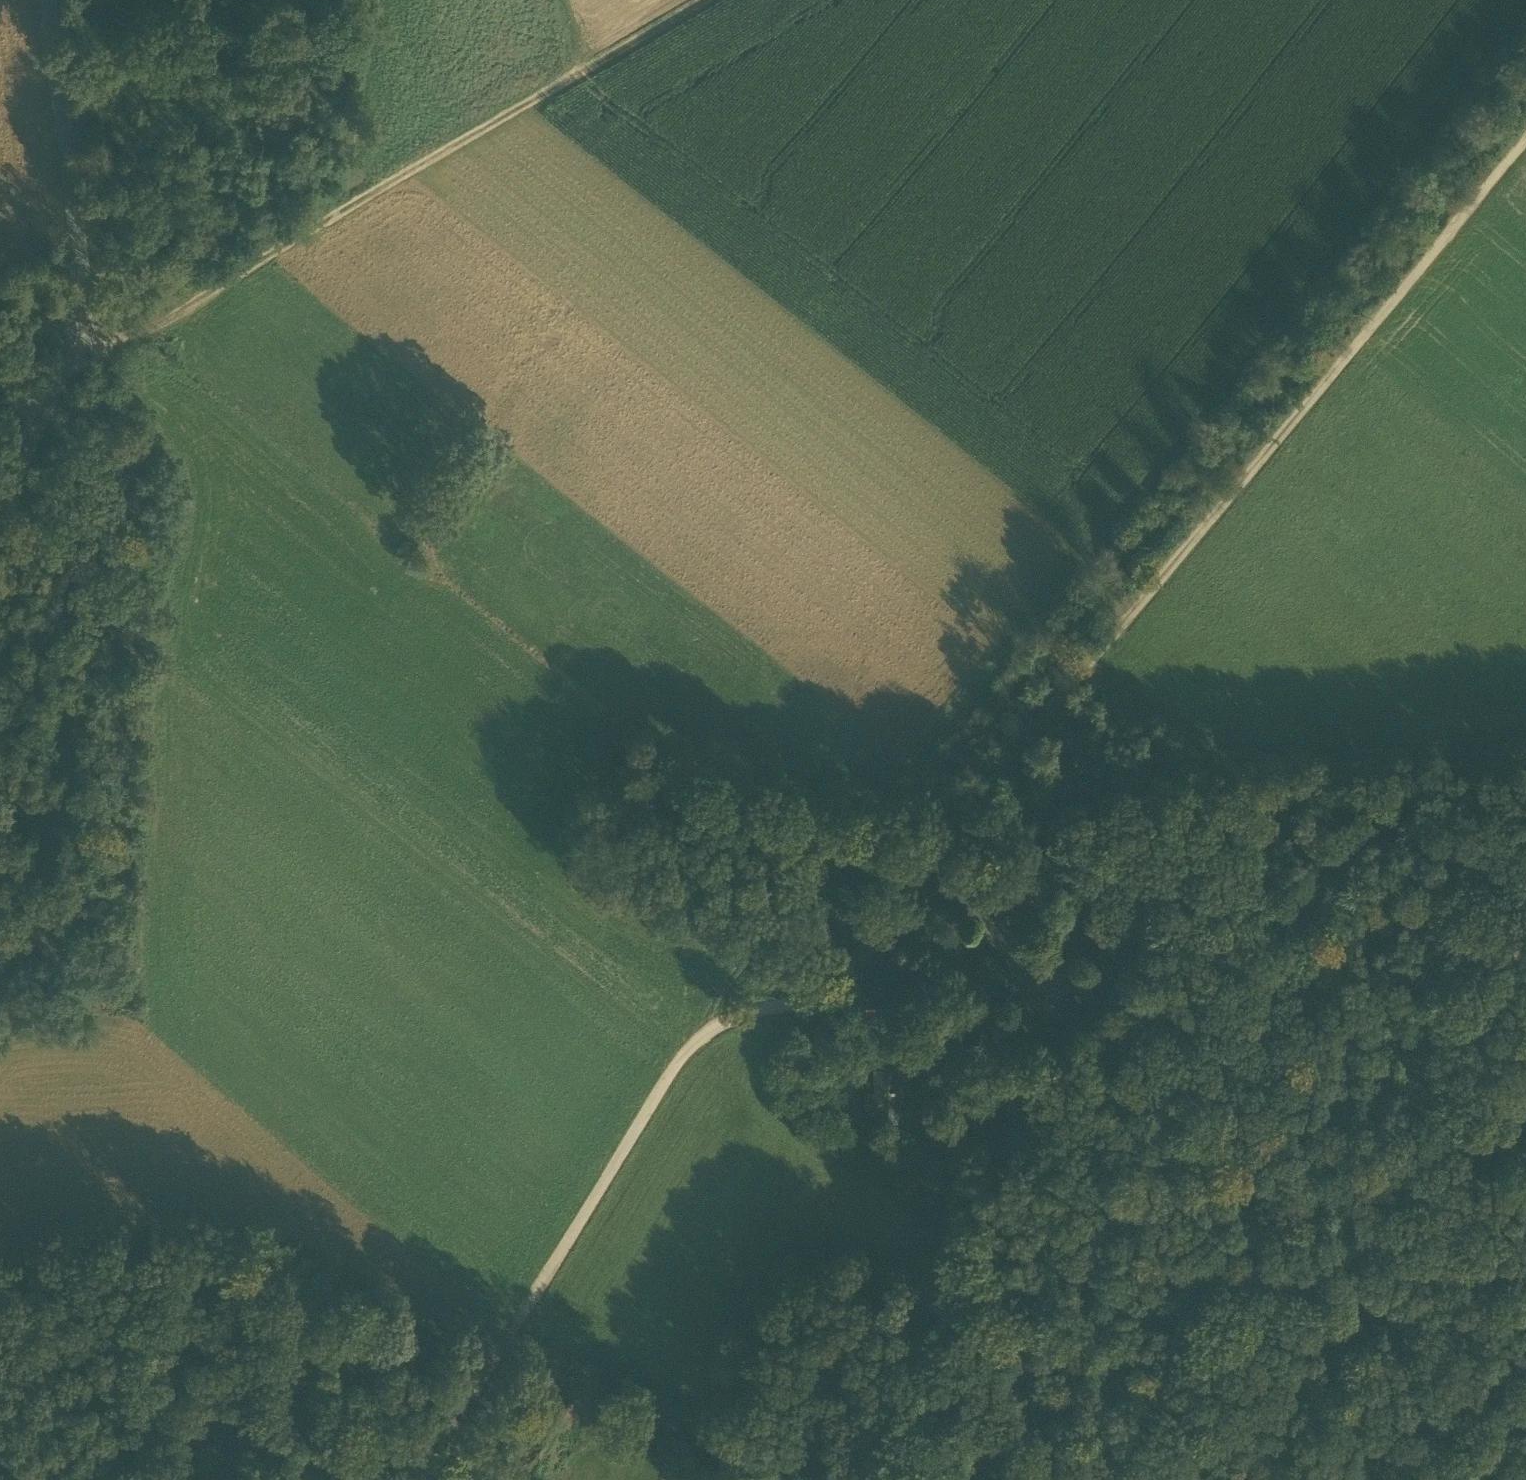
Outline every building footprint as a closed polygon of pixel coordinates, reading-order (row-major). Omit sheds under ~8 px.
[(886,1012),(885,999),(859,1002),(860,1014),(886,1012)] [(881,1066),(875,1067),(876,1098),(872,1098),(872,1109),(876,1108),(877,1122),(900,1122),(898,1066),(881,1066)]
